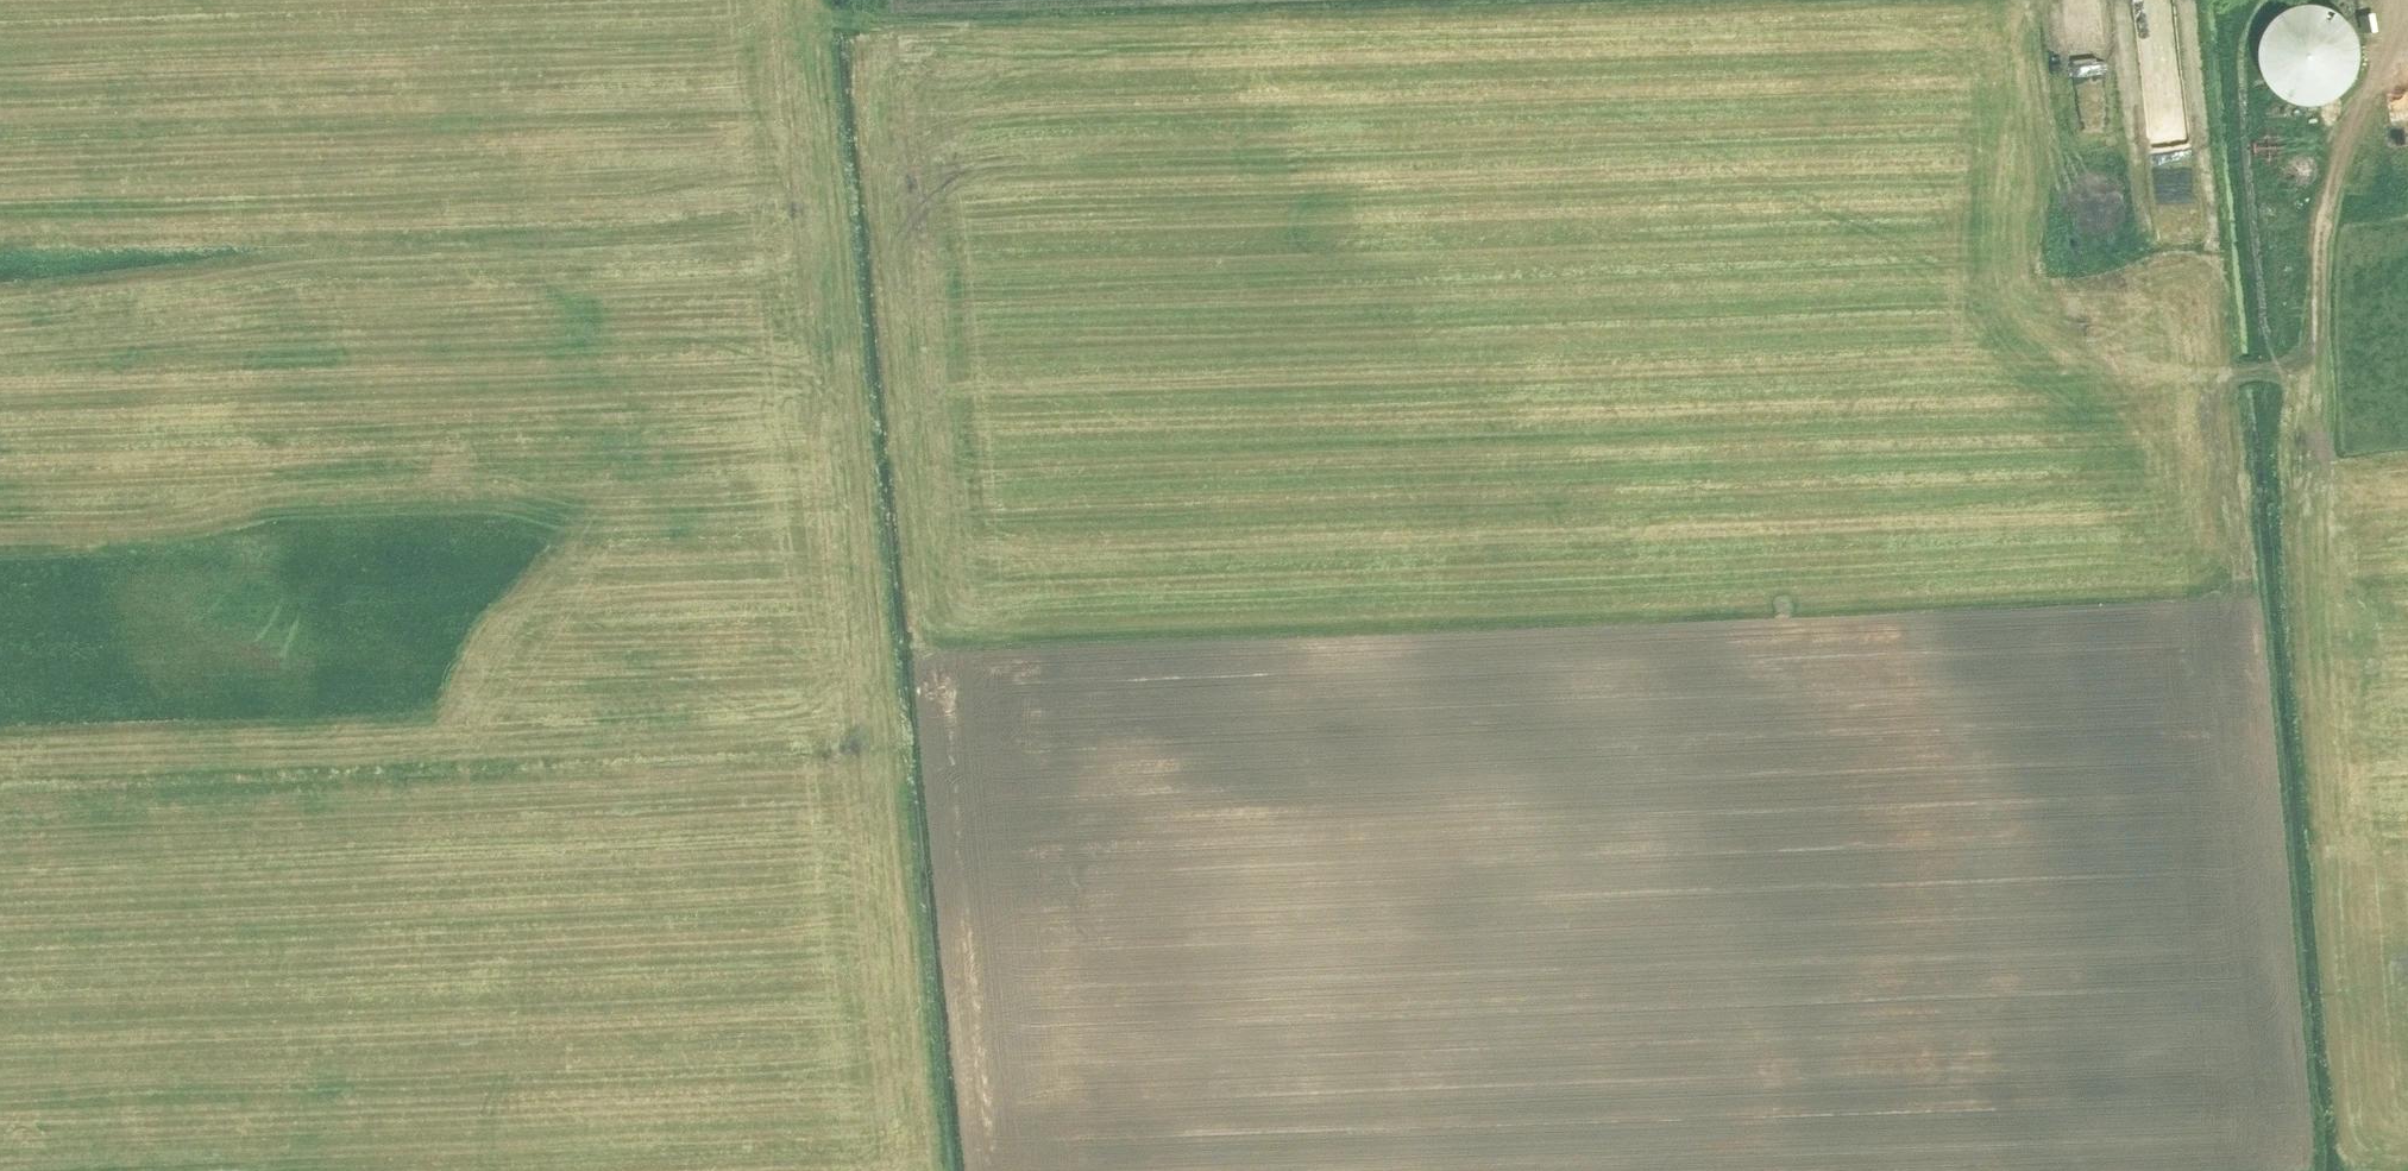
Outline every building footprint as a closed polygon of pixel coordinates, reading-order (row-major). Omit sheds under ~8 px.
[(2259,46),(2259,54),(2259,63),(2261,71),(2265,79),(2269,86),(2275,92),(2282,97),(2289,101),(2297,104),(2305,105),(2314,105),(2322,104),(2330,101),(2337,97),(2344,92),(2350,86),(2354,79),(2357,71),(2360,63),(2360,54),(2359,46),(2357,37),(2353,29),(2348,22),(2342,16),(2335,10),(2327,7),(2318,4),(2309,4),(2301,4),(2292,7),(2284,10),(2277,15),(2271,22),(2265,29),(2262,37),(2259,46)]
